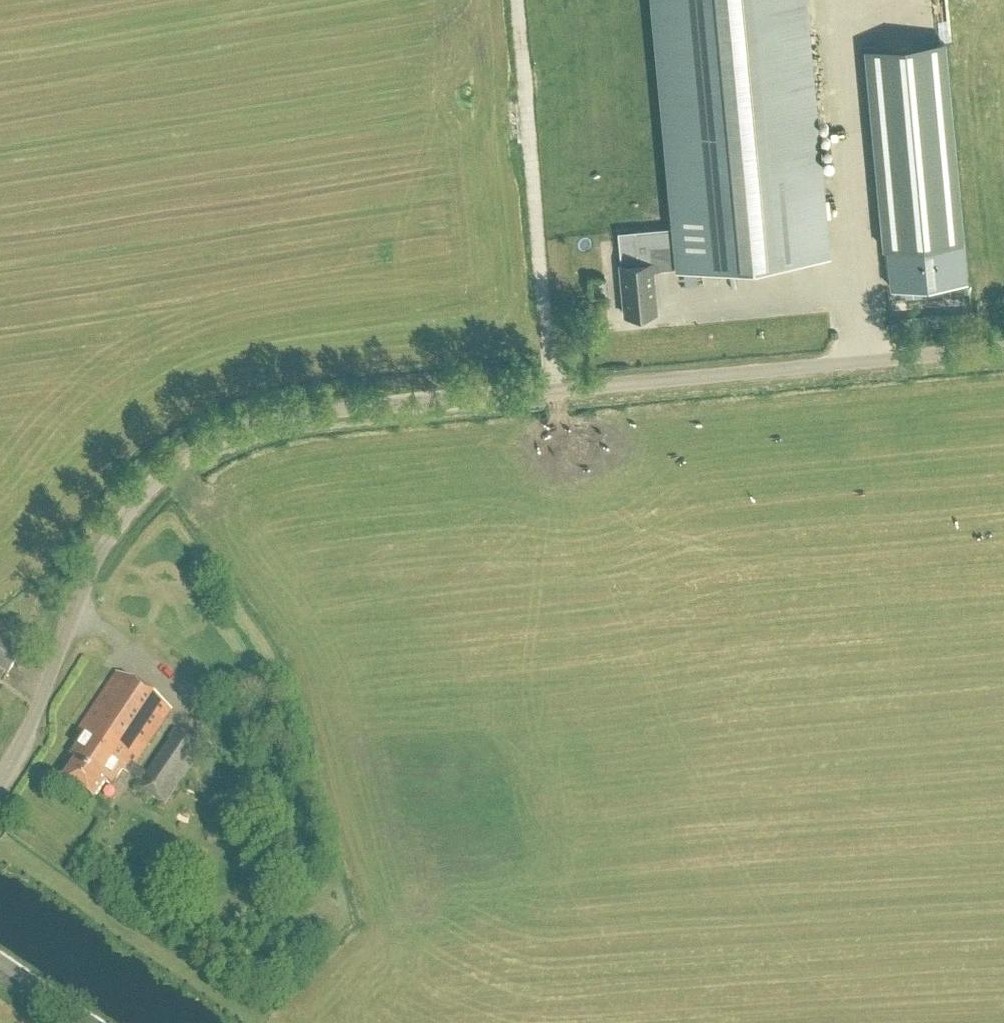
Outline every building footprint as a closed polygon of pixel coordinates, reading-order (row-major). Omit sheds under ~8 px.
[(683,267),(825,252),(802,0),(658,0),(681,241),(683,267)] [(878,46),(866,47),(878,166),(879,182),(885,244),(885,246),(891,246),(891,247),(895,280),(895,284),(963,277),(962,274),(959,242),(959,240),(959,239),(963,239),(964,239),(965,239),(965,238),(959,176),(946,40),(945,40),(894,45),(878,46)] [(652,271),(683,267),(681,241),(650,244),(651,259),(618,262),(624,314),(657,310),(652,271)] [(22,653),(0,640),(0,670),(9,675),(22,653)] [(149,774),(137,766),(172,714),(115,675),(76,732),(83,737),(69,758),(75,762),(62,782),(93,803),(106,785),(112,789),(123,773),(129,778),(131,774),(143,782),(137,791),(162,809),(201,753),(175,735),(149,774)]
